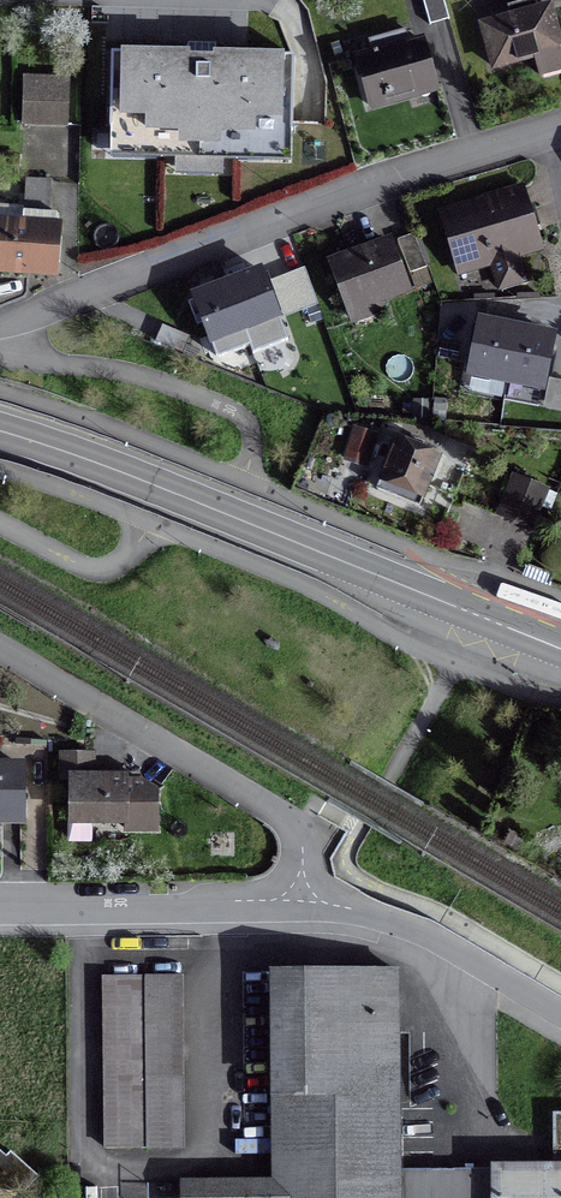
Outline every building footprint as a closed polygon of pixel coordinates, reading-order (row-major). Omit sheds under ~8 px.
[(427,27),(447,21),(441,0),(420,0),(427,27)] [(480,27),(492,69),(559,50),(547,8),(526,14),(523,4),(506,8),(509,19),(480,27)] [(372,58),(355,62),(367,108),(369,107),(368,104),(431,86),(432,89),(434,89),(434,87),(422,44),(402,49),(398,36),(403,35),(402,33),(368,43),(372,58)] [(197,55),(112,53),(110,157),(293,161),(295,58),(197,55)] [(22,84),(21,124),(65,127),(66,85),(22,84)] [(50,272),(53,233),(54,233),(55,217),(46,216),(48,183),(24,181),(20,229),(0,227),(0,268),(50,272)] [(484,200),(484,202),(440,215),(456,268),(489,258),(498,288),(515,283),(519,285),(525,284),(523,277),(519,275),(514,257),(537,251),(525,212),(532,210),(532,208),(525,210),(519,190),(484,200)] [(424,268),(411,235),(395,242),(408,275),(424,268)] [(403,291),(387,245),(330,266),(347,311),(403,291)] [(209,293),(193,299),(210,346),(212,346),(210,340),(224,335),(225,337),(242,331),(260,324),(259,322),(273,317),(275,322),(277,321),(259,274),(245,279),(209,293)] [(549,339),(531,335),(498,328),(480,324),(470,372),(525,384),(526,381),(539,384),(549,339)] [(396,440),(375,490),(417,507),(438,457),(396,440)] [(512,477),(496,516),(529,530),(545,491),(512,477)] [(549,584),(526,575),(523,584),(546,593),(549,584)] [(137,780),(90,780),(90,756),(60,756),(60,781),(69,781),(69,821),(71,821),(71,816),(90,816),(90,821),(124,821),(124,830),(154,830),(154,795),(137,785),(137,780)] [(26,826),(26,761),(0,761),(1,757),(0,757),(0,826),(26,826)] [(495,1181),(437,1182),(437,1177),(430,1177),(430,1182),(396,1182),(394,972),(270,973),(273,1183),(181,1184),(181,1197),(495,1197),(495,1181)] [(102,977),(104,1150),(181,1149),(179,976),(102,977)] [(37,1176),(0,1145),(0,1197),(19,1197),(37,1176)] [(495,1171),(495,1181),(495,1197),(560,1197),(560,1171),(495,1171)]
